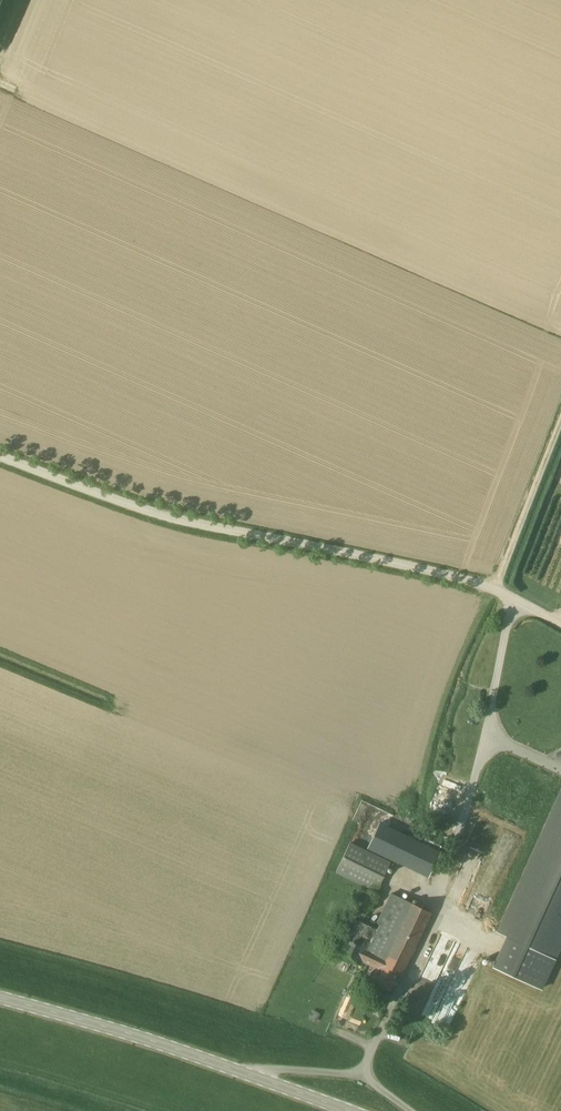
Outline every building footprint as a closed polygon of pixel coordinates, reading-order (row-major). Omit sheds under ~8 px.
[(436,787),(463,794),(466,781),(439,774),(436,787)] [(560,943),(560,792),(498,932),(554,958),(560,943)] [(461,801),(454,800),(454,801),(436,797),(433,810),(458,816),(461,801)] [(428,878),(440,851),(379,822),(367,849),(428,878)] [(376,891),(391,862),(350,842),(336,871),(376,891)] [(372,907),(378,895),(364,888),(351,917),(333,953),(362,966),(364,962),(376,968),(370,982),(373,983),(371,986),(384,992),(386,990),(389,992),(398,972),(403,974),(432,913),(391,893),(376,922),(379,924),(377,929),(362,922),(369,906),(372,907)] [(422,969),(408,1009),(451,1024),(466,981),(470,982),(447,974),(449,970),(440,967),(438,974),(422,969)] [(316,1022),(321,1013),(312,1009),(308,1018),(316,1022)]
